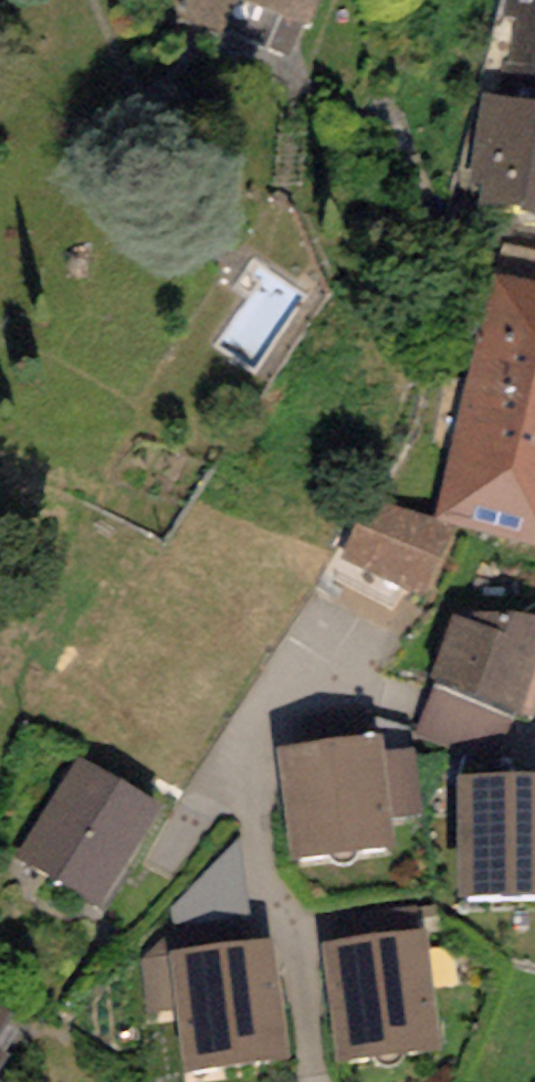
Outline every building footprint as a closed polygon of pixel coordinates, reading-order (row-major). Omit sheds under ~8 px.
[(170,14),(220,34),(233,0),(176,0),(170,14)] [(309,27),(320,0),(242,0),(309,27)] [(484,60),(534,63),(534,0),(499,0),(484,60)] [(484,60),(475,91),(487,95),(472,185),(482,185),(480,204),(534,214),(534,63),(484,60)] [(466,386),(534,402),(534,282),(492,272),(466,386)] [(436,520),(534,546),(534,402),(466,386),(436,520)] [(454,531),(363,492),(336,555),(428,594),(454,531)] [(476,607),(471,622),(454,613),(428,678),(513,715),(534,660),(534,617),(476,607)] [(396,845),(392,818),(420,815),(414,750),(386,752),(384,734),(278,746),(290,856),(396,845)] [(18,858),(104,907),(165,800),(79,751),(18,858)] [(459,777),(459,894),(534,893),(534,776),(459,777)] [(335,1061),(440,1049),(427,928),(321,940),(335,1061)] [(274,942),(141,959),(149,1013),(174,1010),(182,1071),(290,1056),(274,942)] [(0,1007),(0,1046),(17,1016),(0,1007)] [(9,1056),(0,1051),(0,1071),(9,1056)]
